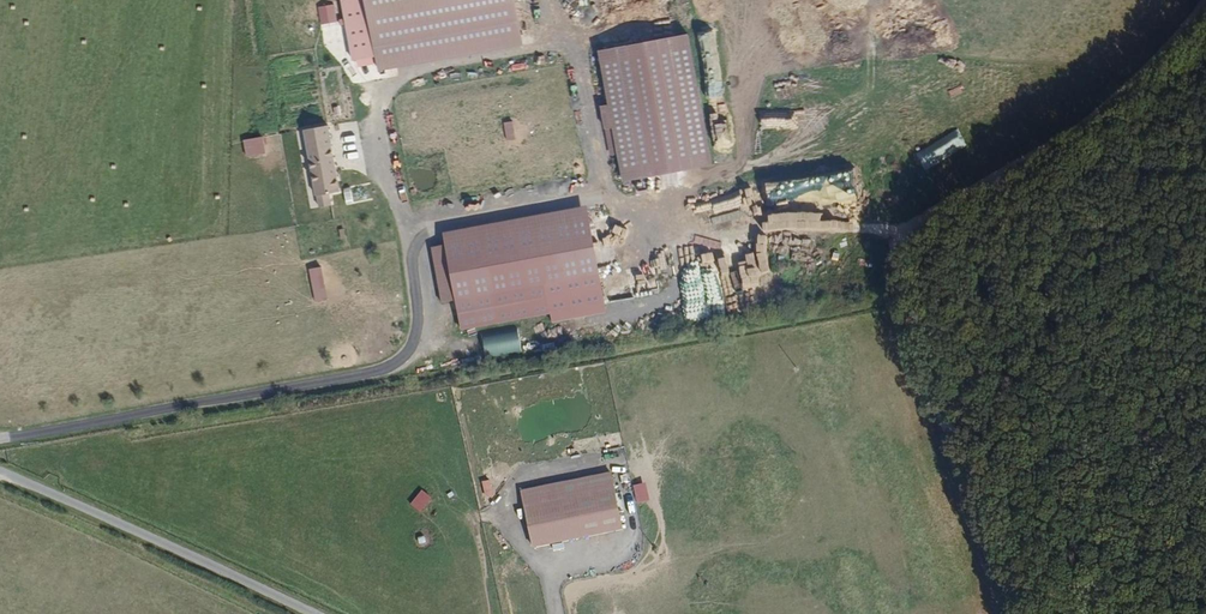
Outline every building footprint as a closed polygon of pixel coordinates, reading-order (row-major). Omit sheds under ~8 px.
[(352,60),(375,56),(377,72),(521,45),(513,0),(341,0),(352,60)] [(334,4),(318,7),(321,24),(337,21),(334,4)] [(704,31),(705,46),(715,45),(714,30),(704,31)] [(687,33),(597,51),(623,182),(713,165),(687,33)] [(889,78),(914,68),(911,61),(886,71),(889,78)] [(704,96),(723,93),(719,64),(701,66),(704,96)] [(507,140),(517,138),(513,119),(503,121),(507,140)] [(888,119),(877,131),(883,136),(893,123),(888,119)] [(338,192),(327,126),(303,130),(314,196),(316,196),(318,209),(330,207),(328,194),(338,192)] [(262,137),(243,140),(246,157),(265,154),(262,137)] [(788,216),(863,203),(856,165),(781,179),(788,216)] [(350,187),(344,189),(346,203),(353,201),(350,187)] [(605,313),(585,206),(441,233),(444,246),(454,299),(460,330),(550,314),(552,323),(605,313)] [(695,229),(693,238),(727,243),(729,234),(695,229)] [(652,230),(650,247),(668,250),(670,238),(666,237),(666,233),(652,230)] [(786,256),(792,242),(781,237),(776,252),(786,256)] [(454,299),(444,246),(429,249),(439,302),(454,299)] [(810,255),(807,264),(826,270),(829,262),(810,255)] [(321,267),(309,269),(315,301),(328,299),(321,267)] [(483,338),(485,356),(522,352),(520,334),(483,338)] [(623,530),(611,474),(522,492),(533,549),(623,530)] [(490,479),(482,481),(485,495),(493,493),(490,479)] [(645,482),(633,486),(638,503),(650,499),(645,482)] [(422,490),(410,504),(420,512),(432,499),(422,490)]
